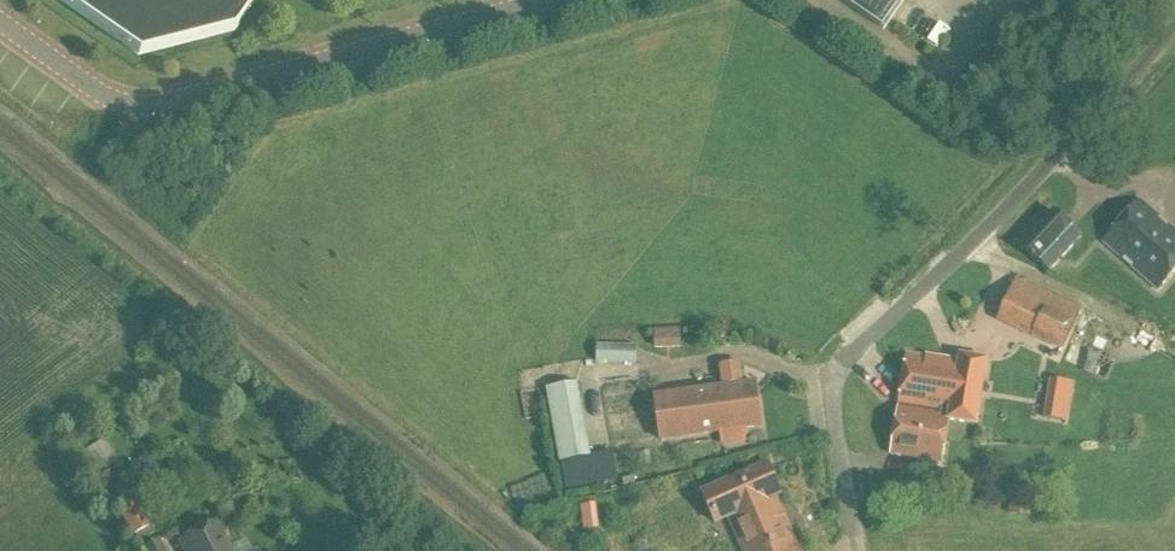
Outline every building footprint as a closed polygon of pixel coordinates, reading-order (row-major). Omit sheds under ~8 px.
[(138,55),(233,31),(254,0),(59,0),(138,55)] [(883,29),(903,0),(841,0),(883,29)] [(1174,271),(1174,229),(1141,200),(1104,242),(1159,290),(1174,271)] [(1049,272),(1049,271),(1082,236),(1054,211),(1022,246),(1049,272)] [(1058,358),(1080,310),(1018,281),(995,329),(1058,358)] [(1067,354),(1110,366),(1114,352),(1071,340),(1067,354)] [(637,363),(638,345),(597,344),(596,362),(637,363)] [(977,424),(987,359),(960,355),(959,360),(928,355),(927,357),(907,353),(891,454),(943,462),(949,420),(977,424)] [(721,365),(723,387),(656,396),(662,440),(721,432),(723,444),(746,441),(744,429),(762,427),(756,382),(744,384),(741,363),(721,365)] [(560,462),(592,456),(579,382),(546,388),(560,462)] [(94,478),(119,461),(104,437),(79,454),(94,478)] [(776,496),(782,493),(769,465),(703,494),(716,523),(730,516),(745,550),(800,550),(776,496)] [(114,471),(101,478),(113,502),(127,495),(114,471)] [(136,543),(154,534),(149,526),(151,525),(134,494),(114,505),(131,536),(132,536),(136,543)] [(584,510),(596,530),(609,522),(597,502),(584,510)] [(215,523),(179,542),(184,550),(230,550),(215,523)] [(144,549),(145,550),(163,550),(158,542),(144,549)]
